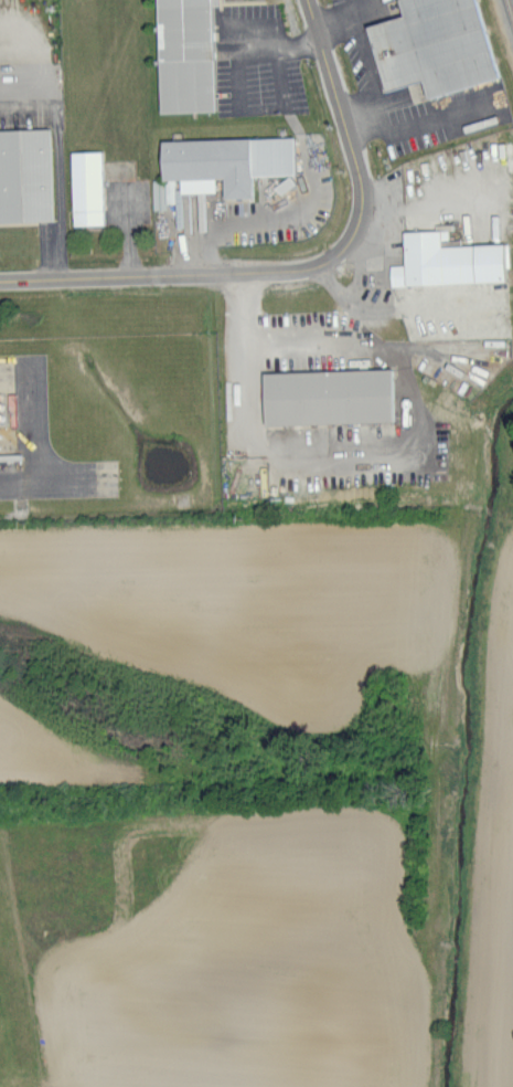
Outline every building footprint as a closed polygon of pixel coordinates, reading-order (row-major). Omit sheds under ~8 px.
[(214,111),(210,6),(217,6),(217,0),(155,0),(158,112),(214,111)] [(382,90),(421,80),(425,96),(496,79),(476,0),(397,0),(401,17),(366,25),(382,90)] [(52,221),(49,129),(0,130),(0,222),(52,221)] [(159,140),(159,179),(179,179),(179,193),(214,192),(214,178),(222,178),(223,199),(252,198),(251,176),(293,175),(293,138),(159,140)] [(100,151),(70,152),(71,225),(102,224),(100,151)] [(274,186),(279,194),(294,184),(289,176),(274,186)] [(174,202),(175,180),(165,179),(164,201),(174,202)] [(389,285),(504,281),(504,267),(508,267),(508,243),(448,246),(447,230),(402,231),(403,264),(388,265),(389,285)] [(262,423),(391,420),(390,367),(261,370),(262,423)]
